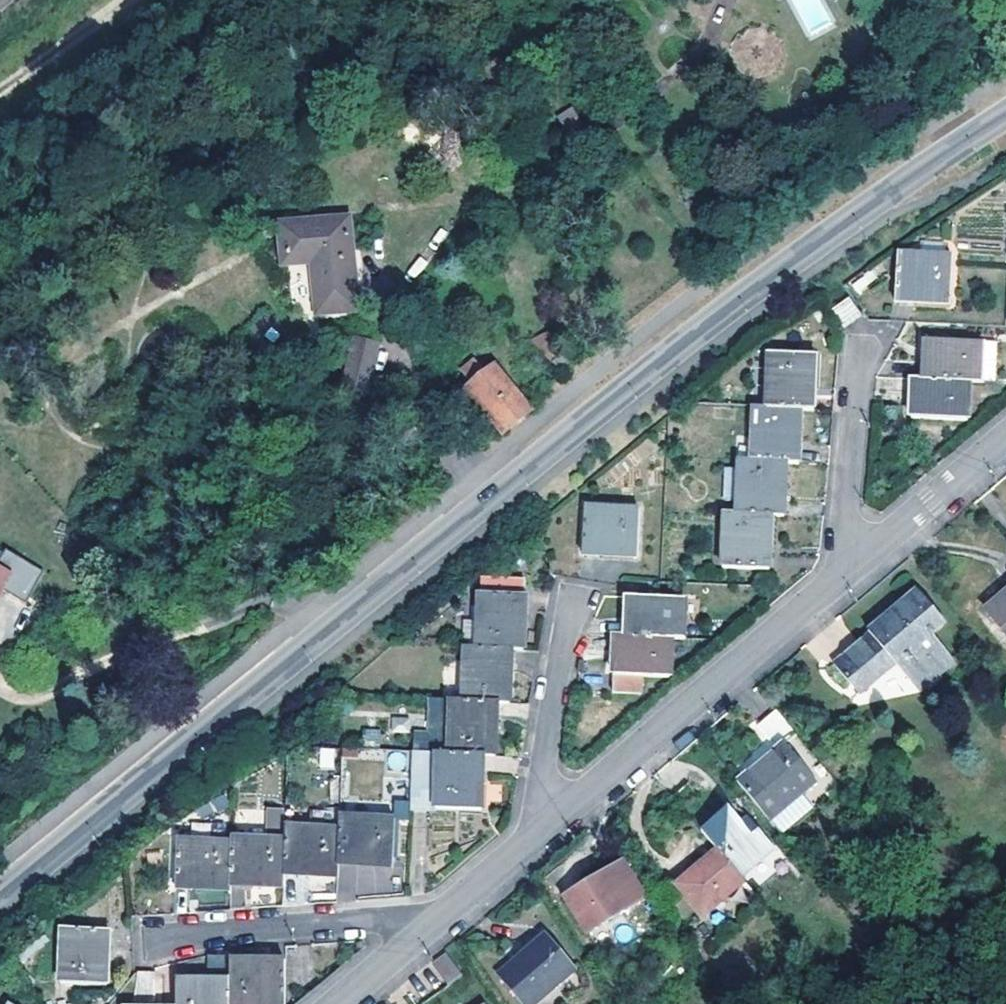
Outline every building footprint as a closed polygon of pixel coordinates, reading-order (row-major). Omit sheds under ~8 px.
[(576,114),(560,124),(570,139),(586,129),(576,114)] [(310,254),(316,314),(355,311),(347,221),(278,227),(282,256),(310,254)] [(943,244),(922,243),(922,257),(942,258),(943,244)] [(922,257),(897,256),(895,300),(950,302),(951,258),(942,258),(922,257)] [(858,317),(848,301),(832,311),(843,326),(858,317)] [(547,328),(531,339),(548,361),(563,350),(547,328)] [(351,334),(340,391),(368,396),(379,340),(351,334)] [(967,380),(980,380),(980,343),(924,340),(922,378),(967,380)] [(980,380),(995,381),(995,344),(980,343),(980,380)] [(769,354),(767,408),(799,409),(812,410),(814,355),(769,354)] [(569,364),(562,355),(554,362),(561,370),(569,364)] [(469,391),(486,378),(476,364),(463,374),(470,382),(465,386),(469,391)] [(498,426),(523,407),(493,372),(486,378),(469,391),(498,426)] [(966,421),(967,380),(922,378),(911,378),(910,417),(966,421)] [(503,433),(526,413),(523,407),(498,426),(503,433)] [(767,408),(753,408),(752,461),(784,464),(796,463),(799,409),(767,408)] [(411,425),(395,432),(401,443),(416,435),(411,425)] [(752,461),(739,462),(737,514),(770,516),(782,515),(784,464),(752,461)] [(583,553),(635,555),(637,510),(583,508),(583,553)] [(737,514),(725,514),(723,566),(766,569),(770,516),(737,514)] [(0,572),(0,594),(10,578),(0,572)] [(508,649),(522,649),(524,596),(520,594),(520,580),(480,578),(480,593),(477,594),(475,648),(508,649)] [(870,636),(834,666),(850,685),(886,655),(894,664),(918,693),(951,664),(929,637),(943,626),(916,593),(869,633),(870,636)] [(669,638),(681,637),(683,600),(628,596),(625,634),(669,638)] [(988,613),(1005,635),(1005,597),(988,613)] [(668,677),(669,638),(625,634),(614,634),(614,675),(668,677)] [(495,705),(506,705),(508,649),(475,648),(462,648),(459,703),(495,705)] [(858,695),(894,664),(886,655),(850,685),(858,695)] [(411,737),(410,754),(481,757),(493,757),(495,705),(459,703),(429,702),(428,737),(411,737)] [(786,745),(796,736),(776,712),(759,729),(778,750),(740,784),(772,821),(816,782),(786,745)] [(481,757),(410,754),(408,809),(479,810),(481,757)] [(282,832),(282,807),(264,807),(265,832),(282,832)] [(744,882),(748,885),(780,859),(738,810),(730,815),(727,812),(702,833),(718,853),(744,882)] [(338,830),(338,865),(391,867),(393,823),(339,820),(338,830)] [(282,874),(337,876),(338,865),(338,830),(283,827),(283,841),(282,874)] [(230,845),(230,885),(281,888),(282,874),(283,841),(231,839),(230,845)] [(174,889),(229,891),(230,885),(230,845),(177,843),(174,889)] [(701,918),(744,882),(718,853),(677,888),(701,918)] [(643,899),(622,863),(565,898),(585,931),(643,899)] [(61,930),(59,984),(104,986),(107,932),(61,930)] [(544,937),(498,976),(521,1003),(531,1003),(572,969),(544,937)] [(474,967),(460,945),(445,954),(460,976),(474,967)] [(209,961),(209,983),(230,983),(230,960),(209,961)] [(231,1003),(282,1003),(282,962),(230,960),(230,983),(231,1003)] [(134,974),(133,1002),(154,1003),(154,975),(134,974)] [(176,982),(175,1003),(231,1003),(230,983),(209,983),(176,982)]
